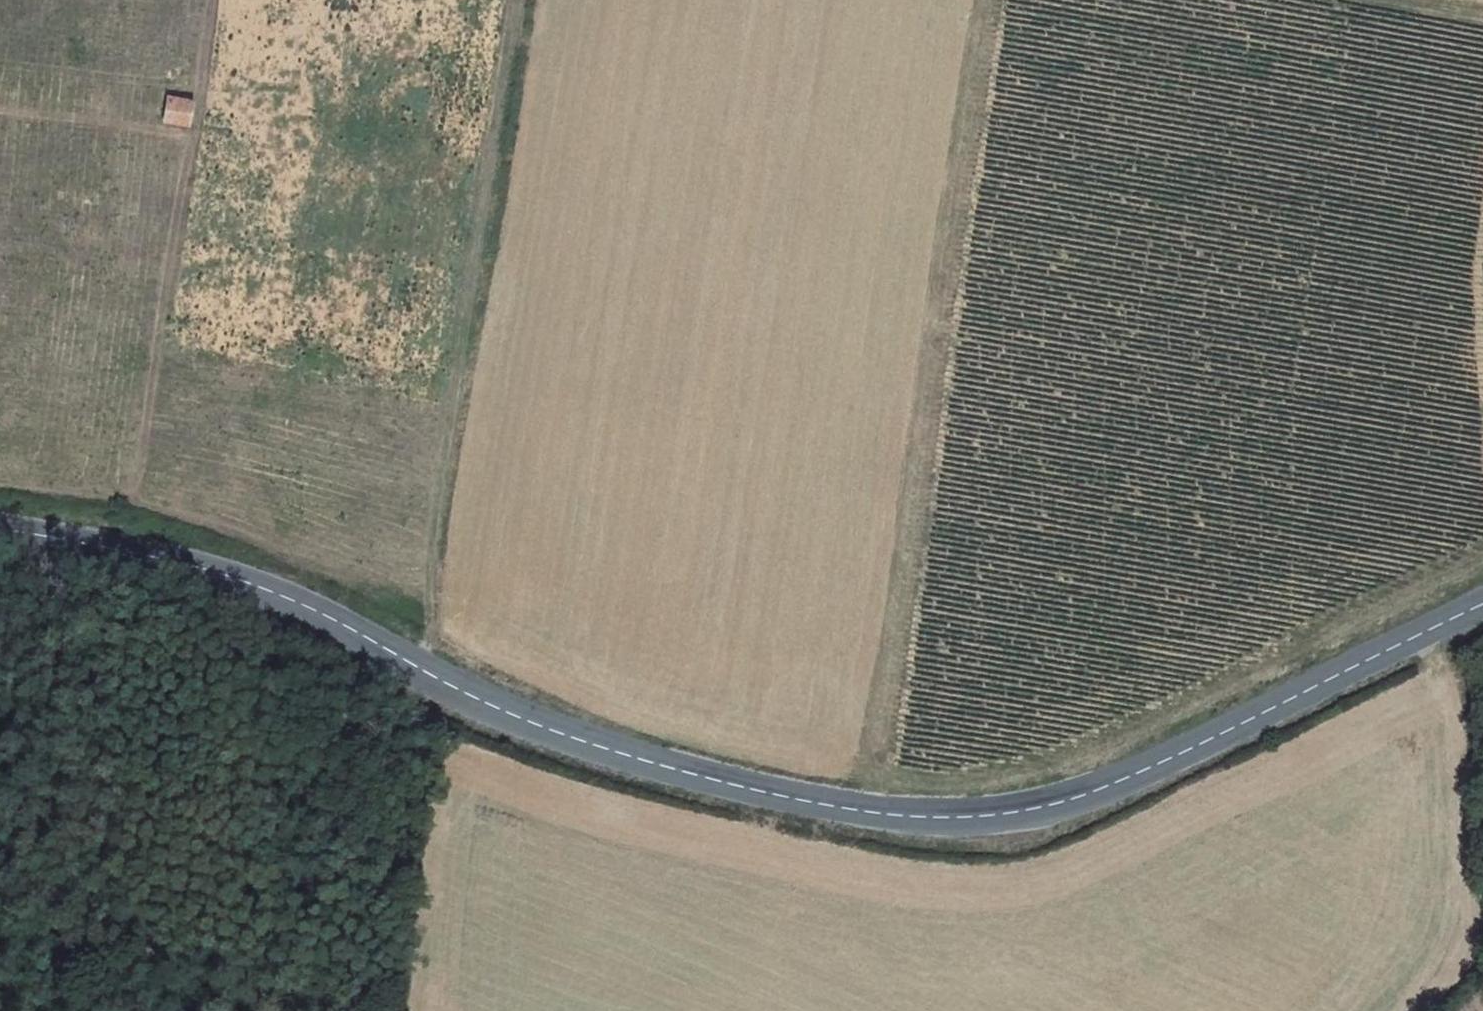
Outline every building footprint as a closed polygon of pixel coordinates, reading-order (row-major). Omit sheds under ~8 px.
[(168,100),(166,121),(187,124),(190,102),(168,100)]
